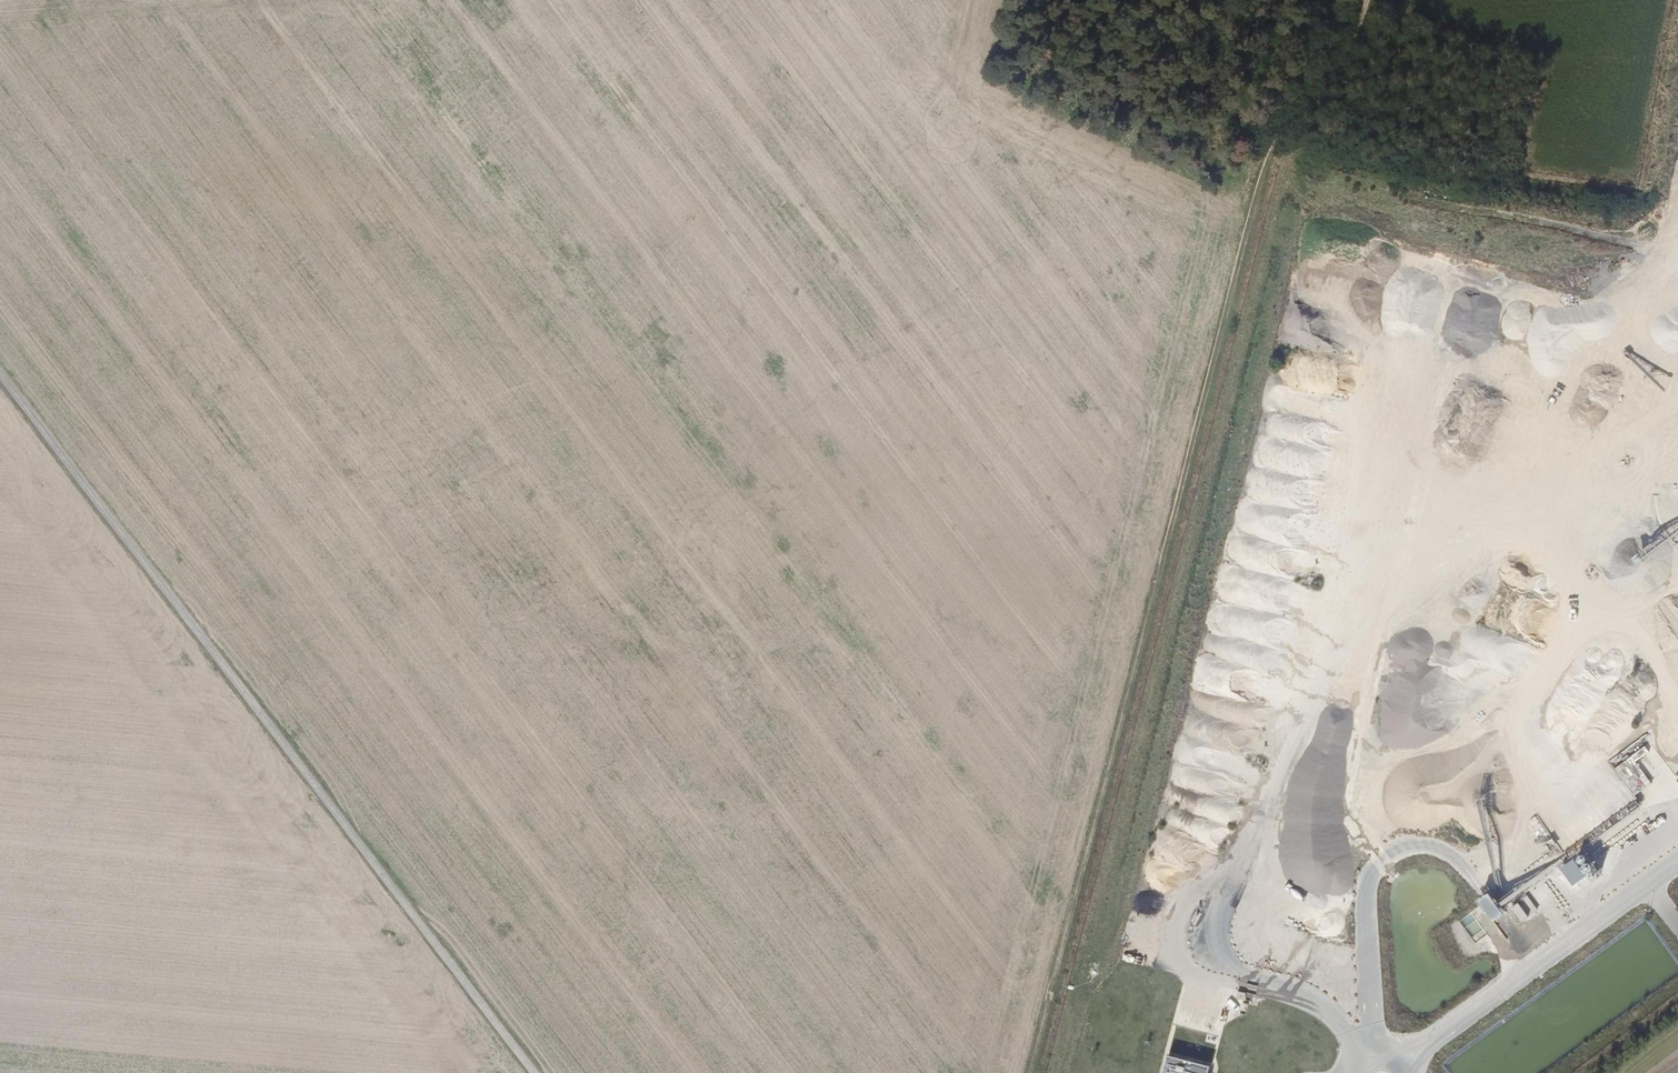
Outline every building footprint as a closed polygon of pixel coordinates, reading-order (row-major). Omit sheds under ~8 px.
[(1575,883),(1588,874),(1576,856),(1562,866),(1575,883)] [(1481,898),(1496,919),(1506,911),(1491,891),(1481,898)] [(1211,1061),(1168,1055),(1165,1072),(1209,1072),(1211,1061)]
